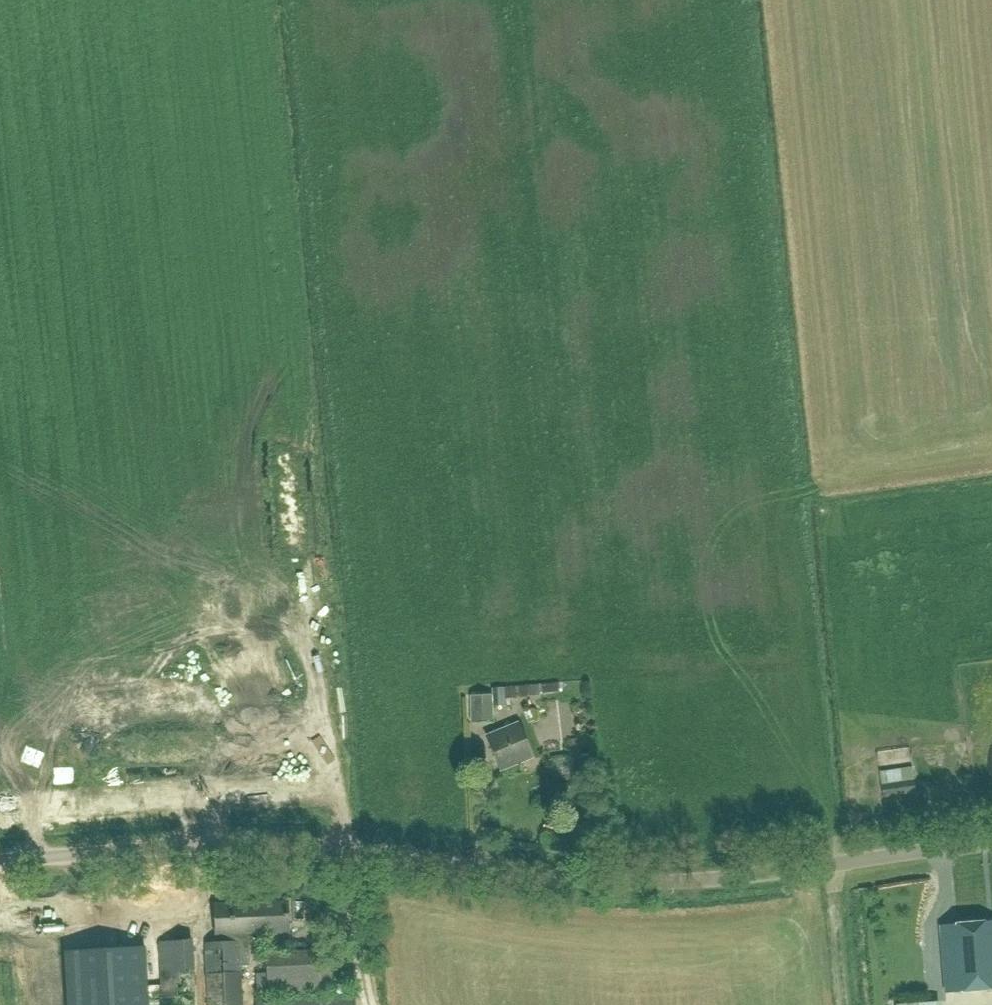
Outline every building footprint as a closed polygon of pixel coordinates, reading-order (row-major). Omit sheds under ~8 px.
[(541,681),(542,691),(560,690),(559,680),(541,681)] [(470,722),(492,721),(491,696),(469,697),(470,722)] [(501,770),(532,757),(517,722),(486,735),(501,770)] [(887,765),(888,777),(902,776),(901,764),(887,765)] [(882,797),(915,793),(913,781),(881,785),(882,797)] [(262,903),(213,905),(214,943),(205,944),(207,1004),(239,1004),(238,965),(247,965),(246,932),(261,932),(261,934),(287,933),(286,902),(262,903)] [(940,926),(945,994),(991,990),(991,922),(940,926)] [(193,996),(191,941),(156,942),(159,1004),(193,1004),(193,996)] [(63,949),(66,1004),(148,1004),(145,944),(63,949)] [(320,987),(346,986),(344,949),(318,950),(265,953),(265,973),(255,973),(256,989),(266,988),(266,996),(319,992),(320,987)] [(351,995),(255,999),(255,1004),(351,1004),(351,995)]
